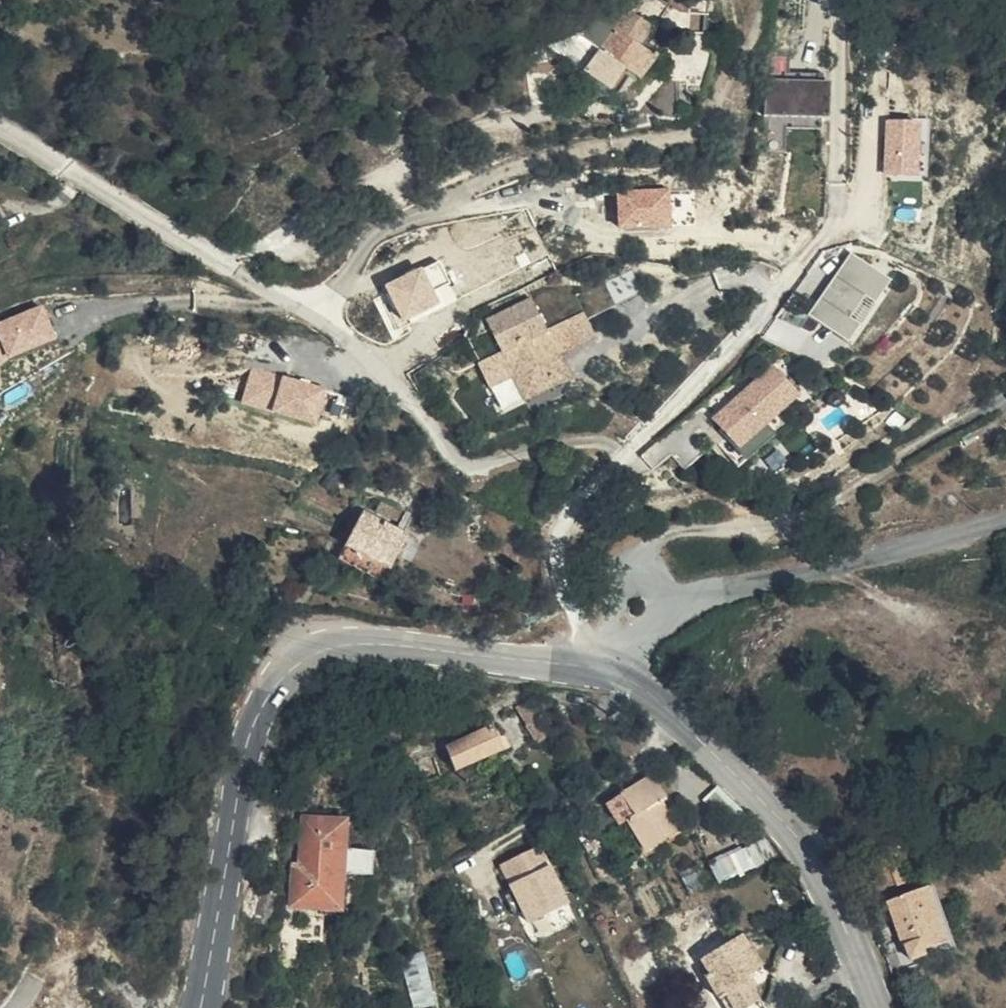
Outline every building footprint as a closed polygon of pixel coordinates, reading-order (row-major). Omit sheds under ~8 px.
[(592,75),(620,92),(637,103),(653,79),(637,68),(648,50),(624,34),(592,75)] [(620,92),(592,75),(577,95),(605,115),(620,92)] [(769,76),(767,112),(831,115),(833,80),(769,76)] [(890,120),(887,172),(920,174),(922,121),(890,120)] [(673,224),(671,187),(620,190),(622,227),(673,224)] [(856,251),(812,314),(850,339),(892,279),(856,251)] [(389,284),(406,318),(457,292),(440,259),(389,284)] [(607,281),(618,303),(647,290),(636,267),(607,281)] [(533,298),(488,320),(503,351),(479,362),(487,378),(511,366),(515,374),(525,369),(537,393),(572,376),(560,352),(554,340),(565,335),(571,347),(598,334),(586,310),(548,329),(533,298)] [(2,365),(12,356),(60,337),(46,303),(0,321),(0,362),(2,365)] [(586,310),(598,334),(610,328),(599,304),(586,310)] [(565,335),(554,340),(560,352),(571,347),(565,335)] [(775,361),(714,415),(741,445),(802,391),(775,361)] [(320,423),(329,387),(254,364),(245,401),(320,423)] [(491,386),(515,374),(511,366),(487,378),(491,386)] [(526,398),(537,393),(525,369),(515,374),(526,398)] [(377,541),(396,506),(371,492),(352,527),(377,541)] [(420,519),(396,506),(377,541),(400,554),(420,519)] [(377,541),(352,527),(345,541),(392,568),(400,554),(377,541)] [(563,726),(543,692),(521,705),(541,739),(563,726)] [(497,724),(509,748),(516,744),(505,721),(497,724)] [(497,724),(471,737),(482,760),(509,748),(497,724)] [(482,760),(471,737),(449,747),(459,771),(482,760)] [(654,771),(624,790),(639,813),(629,819),(649,850),(682,830),(663,801),(670,797),(654,771)] [(351,818),(304,815),(301,861),(295,861),(292,905),(345,909),(351,818)] [(712,858),(719,877),(758,861),(751,842),(712,858)] [(570,901),(542,843),(503,862),(530,920),(570,901)] [(353,847),(349,868),(372,871),(376,850),(353,847)] [(683,868),(689,892),(709,887),(703,863),(683,868)] [(955,953),(932,890),(897,904),(914,948),(890,958),(897,977),(955,953)] [(738,931),(696,958),(706,973),(699,979),(712,999),(724,992),(733,1007),(744,1007),(756,1001),(740,975),(748,971),(740,958),(753,950),(738,931)] [(438,1001),(426,950),(405,955),(417,1006),(438,1001)] [(761,962),(753,950),(740,958),(748,971),(761,962)] [(724,992),(712,999),(717,1007),(733,1007),(724,992)]
